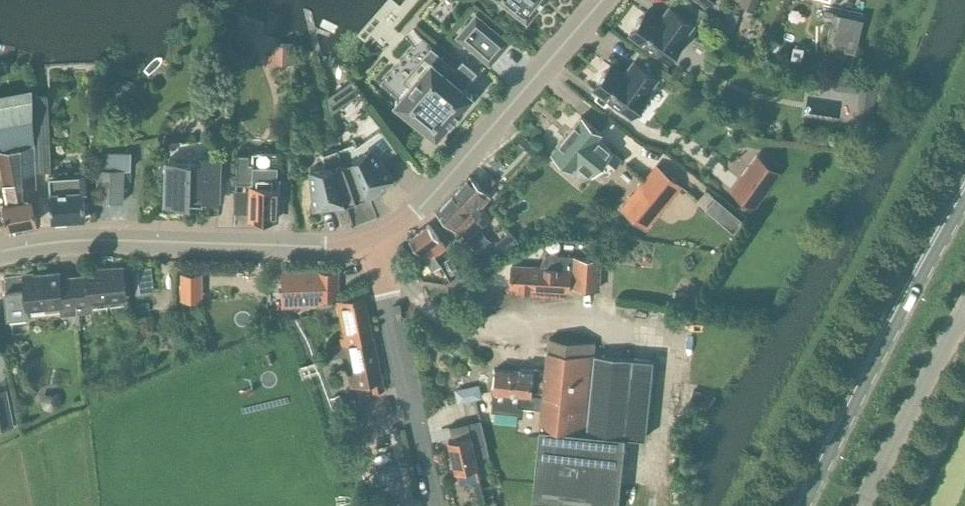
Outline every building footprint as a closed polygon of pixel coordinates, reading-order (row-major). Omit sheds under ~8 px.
[(527,18),(542,0),(505,0),(527,18)] [(739,2),(738,5),(746,8),(755,11),(759,0),(734,0),(739,2)] [(693,24),(671,7),(670,9),(661,22),(647,13),(647,12),(646,12),(642,17),(641,17),(639,18),(637,20),(635,22),(634,25),(634,28),(630,34),(631,35),(631,34),(668,61),(669,62),(685,39),(684,39),(683,39),(682,38),(692,24),(692,25),(693,24)] [(834,12),(827,40),(845,45),(844,52),(855,54),(857,47),(863,19),(834,12)] [(509,42),(476,13),(458,34),(490,63),(509,42)] [(397,98),(396,100),(397,101),(435,133),(435,134),(437,135),(438,134),(438,133),(449,121),(450,121),(460,109),(471,96),(473,94),(471,93),(470,92),(463,86),(477,71),(463,59),(457,66),(450,75),(434,61),(433,60),(432,59),(438,51),(431,44),(422,36),(414,45),(430,60),(420,72),(419,73),(418,73),(409,83),(408,84),(409,85),(398,97),(397,98)] [(275,50),(275,63),(293,64),(293,51),(294,44),(275,44),(275,50)] [(657,78),(635,62),(634,63),(635,63),(625,77),(611,67),(612,66),(611,66),(606,71),(603,72),(601,74),(600,76),(598,79),(598,82),(599,82),(594,88),(595,89),(596,89),(632,115),(633,116),(649,93),(648,93),(647,92),(656,79),(657,79),(657,78)] [(835,88),(859,92),(861,75),(838,71),(835,88)] [(333,92),(328,96),(332,112),(342,105),(350,100),(360,93),(351,80),(341,87),(333,92)] [(0,92),(0,160),(7,201),(37,196),(32,86),(0,92)] [(48,95),(34,96),(38,171),(51,170),(48,95)] [(606,179),(622,160),(598,139),(602,134),(582,117),(553,150),(572,168),(578,162),(592,174),(596,170),(606,179)] [(352,143),(338,149),(342,161),(355,196),(356,199),(357,200),(359,199),(367,197),(368,196),(393,178),(382,162),(398,151),(382,128),(354,147),(352,143)] [(525,136),(519,143),(530,154),(537,148),(525,136)] [(324,166),(310,167),(314,207),(346,204),(357,200),(356,199),(355,196),(342,161),(338,149),(324,154),(324,166)] [(131,170),(131,152),(98,151),(97,202),(123,202),(124,170),(131,170)] [(237,155),(236,184),(251,184),(251,189),(250,213),(250,217),(254,217),(256,220),(263,221),(265,218),(277,218),(278,186),(289,186),(291,157),(290,157),(279,157),(279,153),(252,152),(252,155),(237,155)] [(755,208),(781,172),(756,154),(730,190),(755,208)] [(219,200),(221,155),(204,155),(203,160),(166,159),(166,162),(165,162),(163,163),(161,164),(160,165),(159,166),(158,168),(158,169),(158,171),(158,172),(158,174),(159,175),(160,176),(161,177),(163,178),(164,179),(166,179),(165,203),(203,205),(203,199),(219,200)] [(498,158),(491,164),(496,170),(503,164),(498,158)] [(656,165),(620,207),(645,228),(656,215),(680,185),(656,165)] [(49,175),(52,220),(86,218),(84,189),(87,188),(87,172),(80,172),(80,173),(49,175)] [(453,193),(477,216),(483,210),(480,207),(490,196),(469,175),(453,193)] [(492,177),(483,186),(486,189),(496,180),(492,177)] [(461,234),(477,216),(453,193),(436,211),(461,234)] [(7,201),(4,201),(8,227),(38,221),(34,201),(38,200),(37,196),(7,201)] [(426,261),(446,246),(429,224),(409,239),(426,261)] [(467,239),(477,251),(490,240),(480,229),(467,239)] [(508,232),(496,242),(503,251),(515,241),(508,232)] [(599,288),(601,257),(575,255),(557,254),(554,252),(545,255),(542,264),(542,266),(512,264),(511,264),(510,285),(511,285),(568,290),(569,285),(599,288)] [(417,256),(405,265),(414,275),(425,266),(417,256)] [(75,278),(77,308),(93,306),(92,298),(126,294),(123,264),(87,268),(88,276),(75,278)] [(151,266),(133,268),(135,293),(154,291),(151,266)] [(4,277),(5,290),(4,290),(7,317),(28,314),(27,305),(61,302),(62,310),(77,308),(75,278),(60,279),(59,271),(24,275),(4,277)] [(337,305),(338,271),(283,272),(283,301),(291,300),(291,305),(318,303),(318,309),(337,305)] [(201,272),(180,272),(181,298),(192,297),(192,285),(202,285),(201,272)] [(383,382),(364,296),(338,301),(346,337),(341,338),(351,386),(372,381),(374,391),(385,389),(383,382)] [(491,411),(521,414),(522,406),(541,408),(539,428),(532,500),(591,505),(618,505),(625,437),(646,438),(653,359),(594,354),(595,342),(548,337),(547,350),(545,371),(533,370),(533,369),(519,368),(519,371),(495,369),(493,391),(491,411)] [(0,390),(0,428),(15,424),(7,388),(0,390)] [(340,393),(331,396),(334,408),(343,405),(340,393)] [(30,410),(22,412),(26,427),(34,425),(30,410)] [(455,439),(448,441),(455,472),(457,472),(459,485),(468,483),(480,480),(477,467),(478,467),(475,458),(489,455),(488,449),(481,419),(467,423),(470,435),(455,439)]
